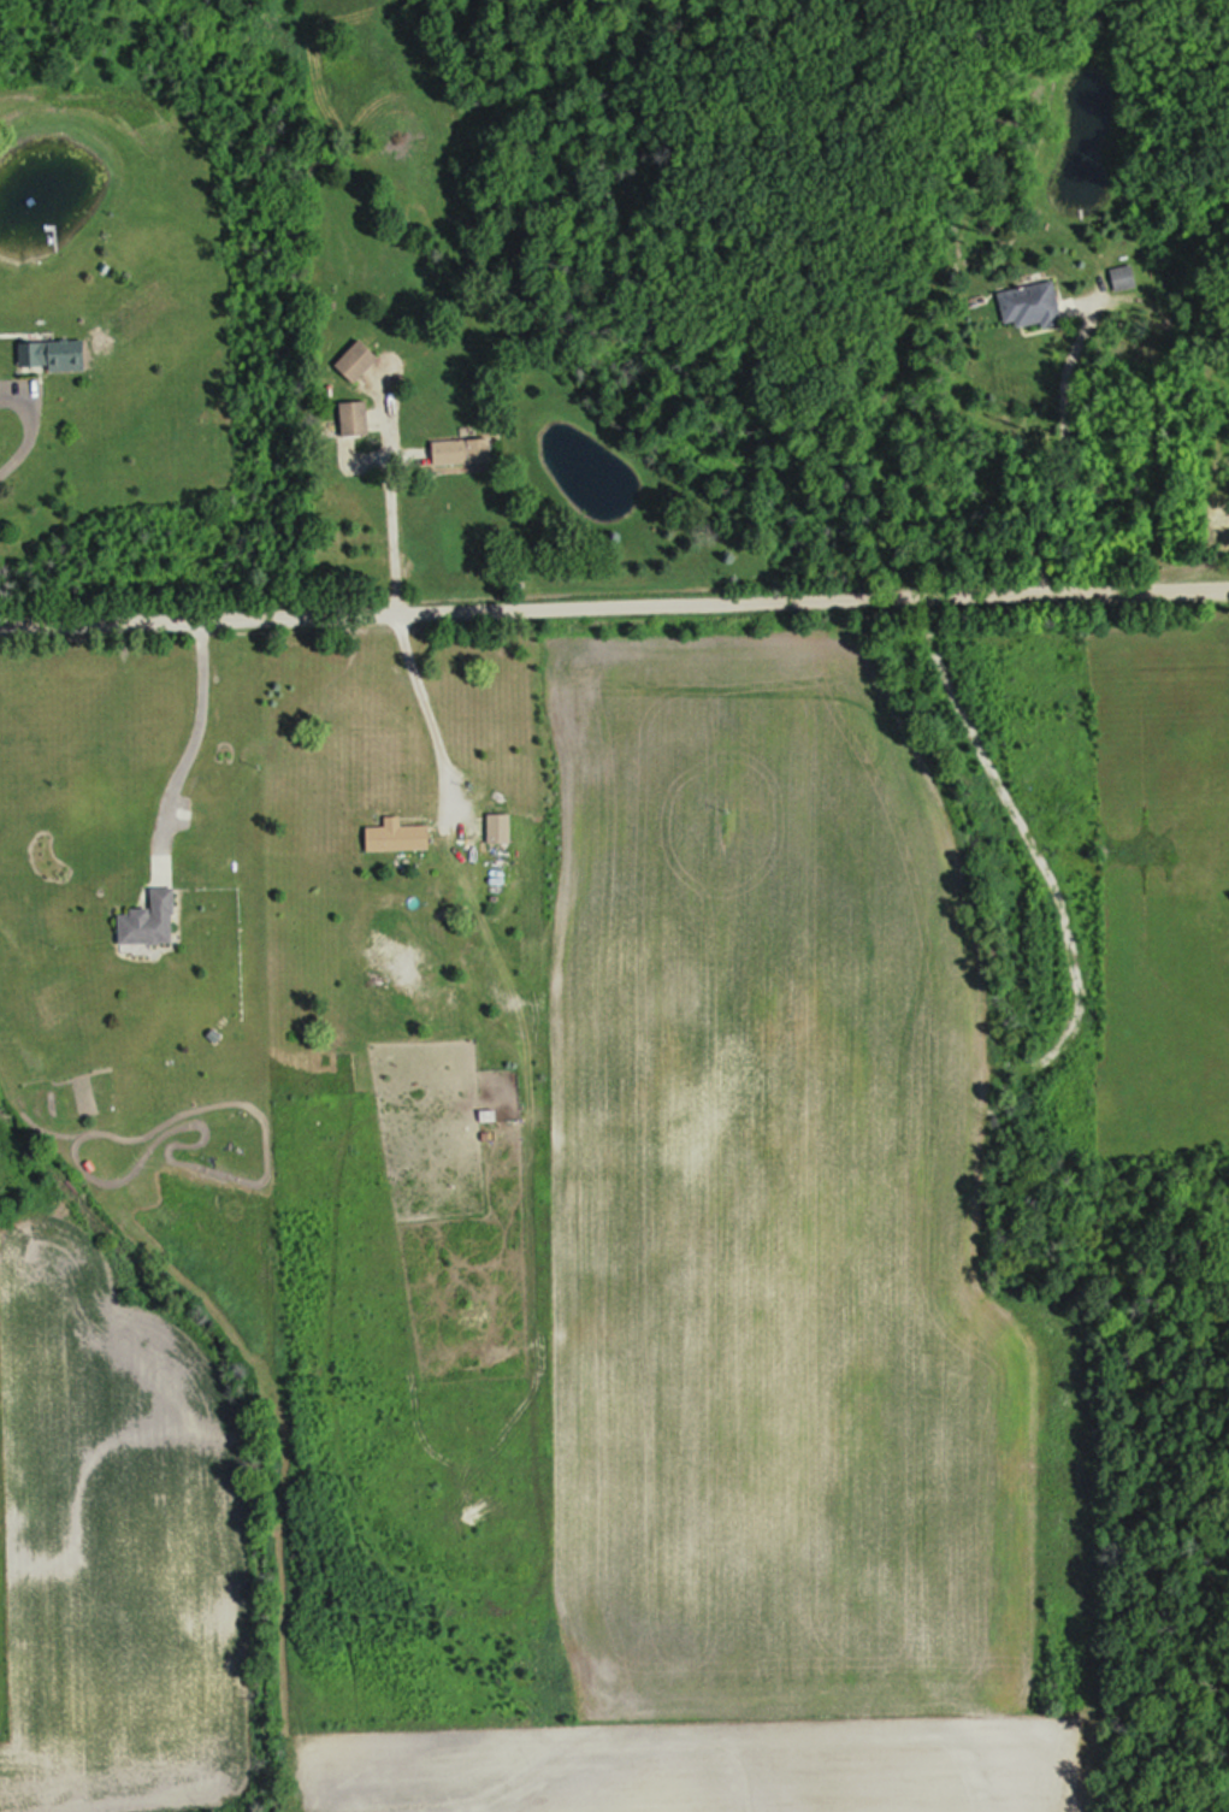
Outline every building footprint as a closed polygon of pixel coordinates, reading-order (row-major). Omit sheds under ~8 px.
[(1112,270),(1116,293),(1138,289),(1134,266),(1112,270)] [(1000,292),(1006,325),(1017,323),(1018,329),(1043,325),(1044,329),(1063,326),(1056,283),(1000,292)] [(382,360),(362,341),(338,367),(358,386),(382,360)] [(88,371),(88,343),(22,343),(22,372),(88,371)] [(342,405),(344,440),(371,438),(369,403),(342,405)] [(494,465),(493,441),(435,443),(436,467),(494,465)] [(489,846),(511,846),(511,816),(489,816),(489,846)] [(430,828),(368,828),(368,852),(430,852),(430,828)] [(121,946),(176,947),(176,890),(153,890),(152,913),(121,913),(121,946)]
